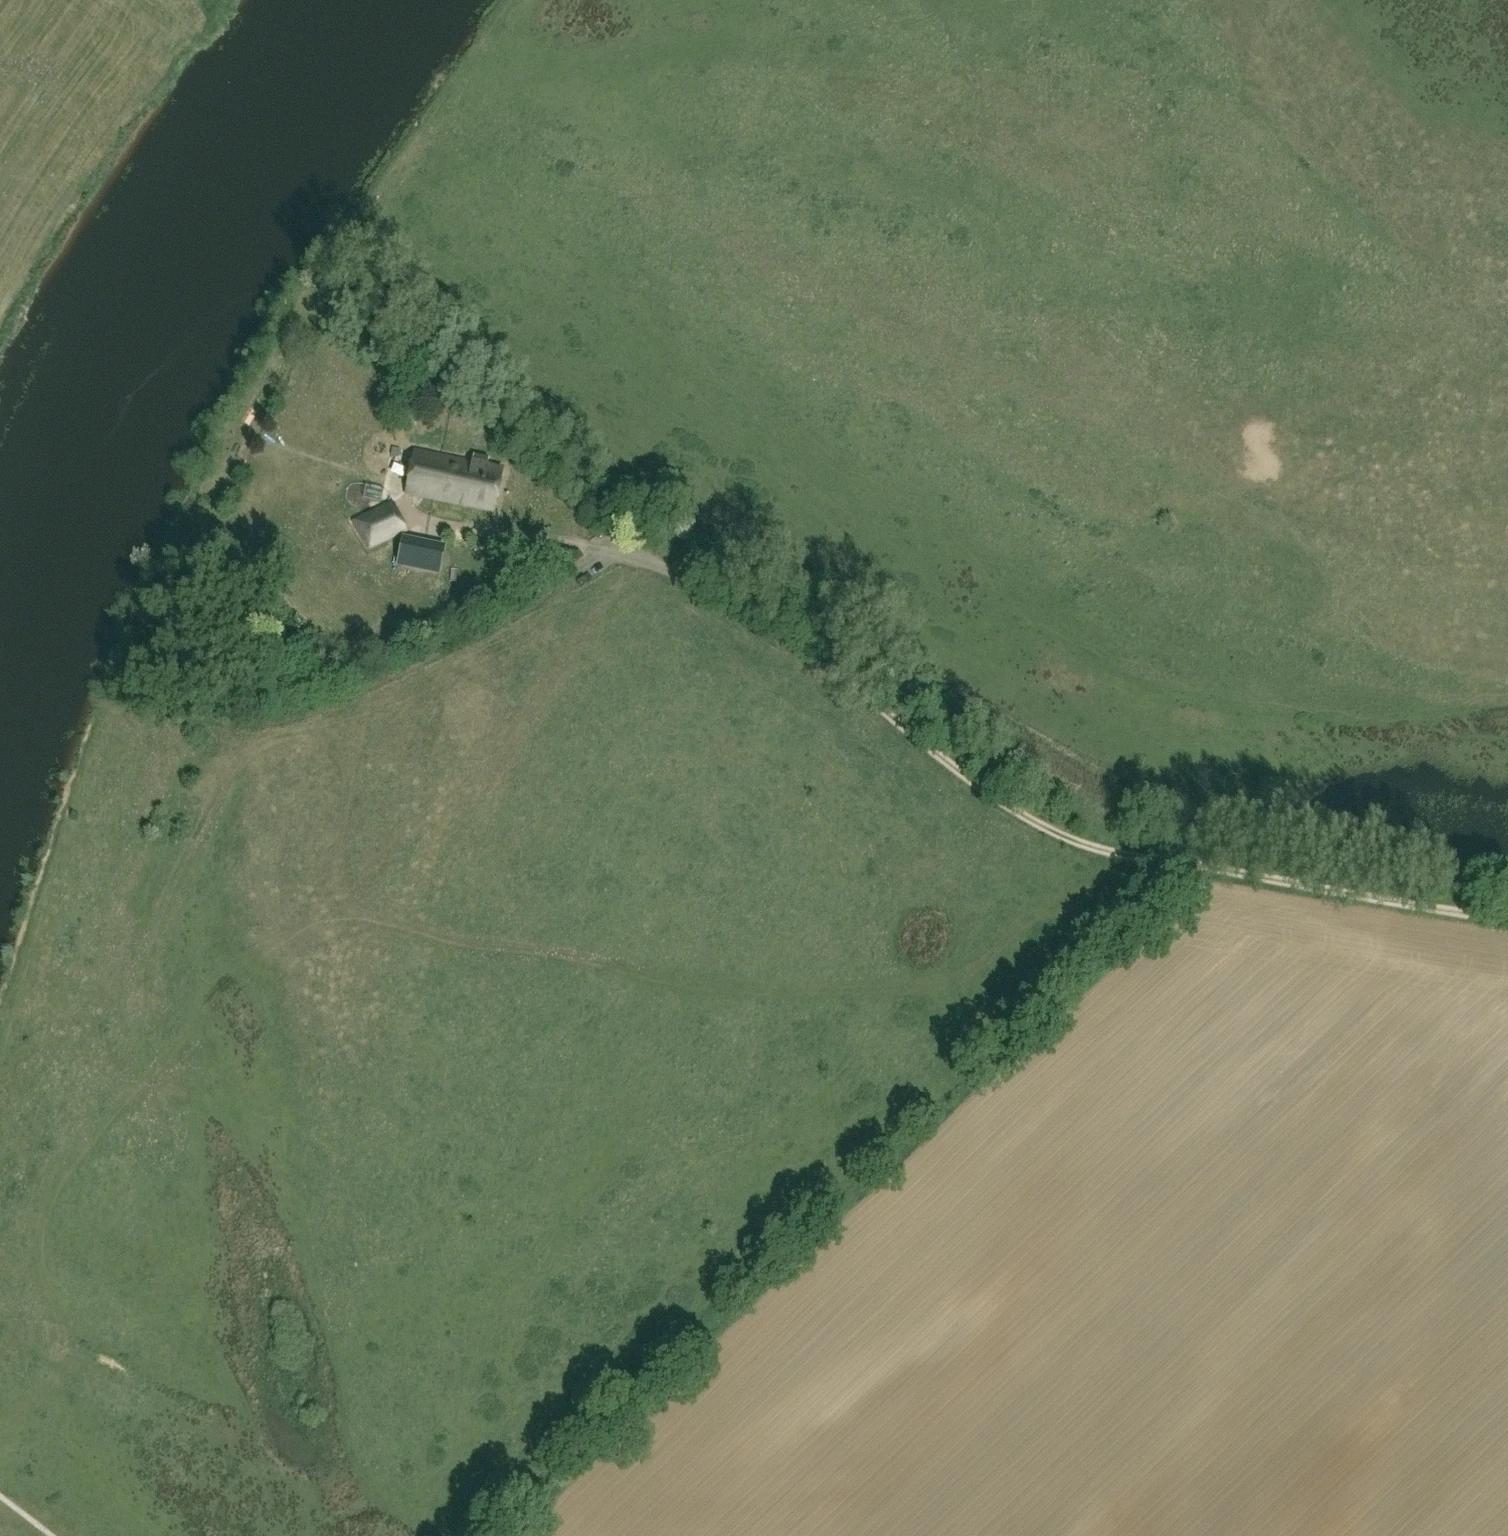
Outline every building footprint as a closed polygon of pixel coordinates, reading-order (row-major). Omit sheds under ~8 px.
[(473,455),(471,464),(417,453),(407,496),(494,514),(503,471),(489,468),(491,459),(473,455)] [(368,546),(404,530),(394,508),(358,524),(368,546)]
